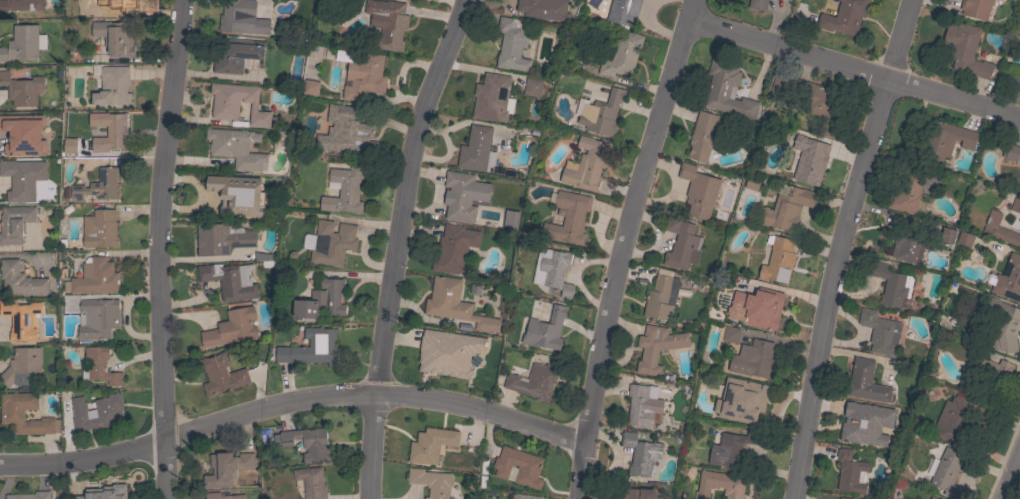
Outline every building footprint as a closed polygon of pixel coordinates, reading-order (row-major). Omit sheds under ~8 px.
[(8,14),(0,14),(0,0),(6,0),(44,0),(45,10),(8,10),(8,14)] [(93,8),(93,0),(140,0),(141,11),(114,12),(114,7),(93,8)] [(227,8),(227,0),(242,0),(241,15),(251,16),(251,21),(257,22),(257,19),(270,20),(268,34),(256,33),(256,28),(241,27),(241,32),(218,30),(220,15),(222,15),(223,8),(227,8)] [(364,13),(366,0),(373,0),(386,2),(386,1),(406,3),(404,15),(409,15),(406,31),(403,31),(401,41),(404,41),(403,52),(378,48),(380,28),(369,27),(371,14),(364,13)] [(516,11),(518,0),(568,0),(566,12),(570,13),(569,22),(524,15),(524,12),(516,11)] [(612,6),(614,0),(641,0),(637,16),(634,15),(631,27),(606,20),(610,6),(612,6)] [(723,4),(761,11),(764,0),(724,0),(723,4)] [(835,17),(840,0),(869,0),(864,17),(861,17),(856,36),(832,30),(832,31),(816,27),(820,13),(835,17)] [(960,9),(962,0),(994,0),(992,6),(991,5),(987,21),(961,14),(963,10),(960,9)] [(508,68),(508,69),(495,67),(498,55),(499,55),(503,33),(497,32),(500,16),(523,21),(522,25),(531,27),(526,49),(521,48),(519,58),(531,60),(529,72),(508,68)] [(981,62),(981,60),(993,64),(988,80),(947,67),(953,44),(943,42),(948,19),(981,28),(973,60),(981,62)] [(108,57),(108,47),(104,47),(104,37),(92,37),(91,22),(110,21),(110,23),(132,22),(133,44),(134,44),(134,57),(130,57),(130,56),(110,57),(108,57)] [(9,61),(0,61),(0,47),(8,47),(8,40),(13,40),(13,25),(38,25),(38,35),(46,35),(46,49),(38,49),(38,57),(36,57),(36,61),(19,61),(19,58),(9,58),(9,61)] [(597,73),(602,58),(611,61),(620,30),(644,36),(640,48),(639,48),(631,78),(614,73),(613,77),(597,73)] [(212,72),(213,61),(216,61),(218,38),(265,41),(263,59),(244,58),(242,74),(212,72)] [(381,76),(386,76),(384,93),(366,91),(364,102),(342,99),(345,78),(346,78),(348,59),(352,59),(353,51),(384,55),(381,76)] [(703,106),(712,75),(707,74),(711,59),(716,60),(717,56),(736,62),(734,66),(739,67),(737,71),(741,72),(733,99),(740,101),(741,97),(759,102),(754,121),(703,106)] [(129,85),(126,85),(127,93),(130,93),(130,103),(129,103),(129,105),(109,105),(109,104),(105,104),(105,106),(99,106),(99,104),(92,104),(92,93),(100,93),(99,91),(101,91),(101,80),(100,80),(100,75),(92,75),(92,66),(100,65),(100,67),(129,66),(129,85)] [(7,85),(0,85),(0,71),(8,71),(9,79),(14,79),(14,80),(31,80),(31,77),(43,76),(43,88),(37,88),(37,106),(13,106),(13,100),(8,100),(7,85)] [(472,117),(475,96),(474,96),(476,83),(482,84),(484,72),(511,76),(508,98),(515,99),(513,114),(507,113),(506,123),(472,117)] [(847,94),(833,138),(820,134),(825,118),(808,112),(810,105),(808,104),(809,101),(770,90),(776,72),(847,94)] [(543,80),(540,96),(523,93),(526,77),(543,80)] [(319,82),(318,95),(301,93),(302,90),(300,90),(301,81),(303,81),(303,79),(319,82)] [(259,87),(257,111),(271,112),(270,127),(249,126),(250,103),(241,102),(242,99),(240,98),(238,120),(211,118),(213,94),(210,94),(210,83),(259,87)] [(585,129),(586,125),(577,123),(579,116),(574,114),(579,98),(589,100),(588,104),(592,105),(593,102),(594,103),(594,100),(606,104),(611,86),(625,90),(622,102),(619,101),(614,121),(617,122),(615,130),(616,130),(614,137),(585,129)] [(329,105),(350,107),(349,119),(358,120),(357,123),(374,125),(373,138),(363,137),(363,140),(372,141),(370,154),(335,149),(335,151),(314,148),(316,134),(327,135),(328,126),(332,127),(333,121),(327,121),(329,105)] [(699,110),(722,117),(718,133),(724,135),(720,151),(710,148),(706,163),(687,157),(688,153),(689,153),(691,146),(690,146),(691,144),(689,143),(699,110)] [(109,149),(102,150),(102,152),(89,152),(89,138),(102,138),(102,141),(107,141),(107,132),(98,132),(97,113),(108,113),(108,114),(128,114),(128,122),(125,122),(125,148),(109,149)] [(10,130),(0,131),(0,116),(42,115),(42,117),(44,116),(44,127),(43,127),(43,128),(33,128),(33,131),(45,131),(45,143),(47,144),(47,151),(46,153),(46,154),(5,155),(5,153),(4,152),(4,146),(5,145),(5,143),(10,143),(10,142),(8,142),(8,134),(10,134),(10,130)] [(973,150),(960,146),(961,141),(955,139),(949,158),(944,157),(943,162),(926,157),(937,121),(978,133),(973,150)] [(460,145),(467,146),(470,124),(492,127),(490,143),(488,143),(487,151),(496,152),(494,163),(501,164),(504,168),(516,170),(514,177),(503,175),(503,174),(486,171),(486,172),(457,167),(460,145)] [(253,131),(253,133),(261,133),(260,142),(252,142),(252,144),(248,144),(247,153),(267,154),(266,171),(262,171),(262,172),(234,170),(235,157),(210,155),(211,139),(205,139),(206,128),(253,131)] [(792,148),(792,146),(791,145),(793,137),(795,137),(796,134),(806,136),(806,138),(816,141),(830,145),(818,187),(792,179),(801,150),(792,148)] [(559,181),(563,167),(576,170),(581,153),(585,154),(586,150),(576,147),(580,135),(592,138),(592,139),(608,144),(603,161),(606,161),(604,169),(601,168),(599,176),(600,176),(595,192),(559,181)] [(59,155),(70,154),(70,140),(58,141),(59,155)] [(1004,146),(1019,150),(1019,159),(1018,159),(1017,162),(1005,159),(1005,157),(1001,156),(1004,146)] [(11,176),(0,176),(0,161),(15,161),(15,162),(46,161),(46,180),(35,180),(35,202),(6,202),(6,191),(11,191),(11,176)] [(696,166),(695,172),(712,177),(709,188),(716,190),(707,221),(687,215),(690,204),(686,203),(688,196),(686,196),(690,180),(677,177),(681,162),(696,166)] [(338,211),(319,209),(320,196),(338,197),(340,182),(328,181),(329,168),(350,170),(350,165),(365,166),(364,179),(360,179),(358,201),(363,201),(361,214),(353,213),(353,212),(339,211),(338,211)] [(96,199),(96,195),(84,195),(84,200),(71,200),(71,185),(84,185),(84,188),(89,187),(89,183),(99,182),(98,167),(117,167),(117,183),(120,183),(120,199),(96,199)] [(924,174),(919,196),(920,196),(915,215),(887,208),(890,197),(898,199),(906,169),(924,174)] [(445,219),(450,187),(444,186),(446,170),(475,175),(474,182),(483,183),(480,200),(471,199),(470,205),(477,206),(474,224),(445,219)] [(200,175),(214,175),(214,177),(236,178),(238,176),(242,176),(242,173),(286,175),(285,184),(244,181),(242,217),(218,216),(219,193),(216,192),(217,190),(200,189),(200,175)] [(761,178),(757,191),(744,188),(748,174),(761,178)] [(812,208),(802,205),(796,226),(794,226),(792,232),(757,222),(761,207),(764,208),(764,206),(768,207),(768,209),(773,210),(778,193),(786,195),(789,184),(817,193),(812,208)] [(591,197),(588,212),(585,211),(583,222),(584,222),(582,233),(585,234),(583,246),(573,244),(574,243),(561,240),(561,241),(540,237),(543,222),(562,226),(564,216),(556,215),(558,207),(554,207),(558,190),(591,197)] [(1014,196),(1019,198),(1019,214),(1009,209),(1014,196)] [(23,245),(0,245),(0,233),(0,215),(2,215),(2,207),(36,207),(36,209),(39,209),(39,214),(36,214),(36,222),(25,222),(25,231),(22,231),(23,245)] [(997,226),(1019,234),(1019,248),(981,233),(990,209),(1002,213),(997,226)] [(84,247),(83,217),(93,216),(93,210),(115,210),(115,222),(116,222),(117,237),(118,237),(118,247),(84,247)] [(662,264),(666,251),(670,252),(674,240),(675,241),(677,233),(663,229),(667,216),(681,220),(681,221),(695,225),(692,235),(702,238),(696,260),(690,258),(686,271),(662,264)] [(334,222),(332,232),(337,233),(339,223),(356,226),(354,238),(358,239),(356,252),(344,250),(342,267),(309,262),(311,250),(314,250),(316,235),(315,234),(317,219),(334,222)] [(196,224),(232,223),(243,229),(243,230),(256,230),(256,247),(229,248),(230,255),(217,255),(217,256),(197,257),(197,245),(196,224)] [(431,271),(433,257),(437,258),(440,236),(442,236),(444,223),(464,226),(464,229),(481,231),(478,247),(468,246),(465,263),(470,264),(468,274),(458,273),(458,274),(431,271)] [(901,260),(902,258),(890,255),(898,228),(926,236),(919,263),(916,263),(915,264),(901,260)] [(974,236),(970,247),(956,242),(960,230),(974,236)] [(758,276),(761,264),(767,266),(771,249),(765,247),(767,235),(770,236),(771,235),(794,241),(791,253),(794,254),(794,256),(795,256),(792,270),(790,270),(787,284),(758,276)] [(574,285),(571,300),(560,297),(561,290),(558,290),(559,288),(540,284),(542,279),(533,277),(537,256),(541,257),(541,255),(549,257),(550,250),(565,253),(565,252),(573,253),(570,266),(568,265),(567,271),(565,271),(562,282),(574,285)] [(1011,251),(1019,255),(1019,303),(989,291),(992,285),(986,283),(989,274),(995,277),(996,273),(1001,275),(1011,251)] [(255,260),(255,252),(265,254),(276,253),(276,260),(255,260)] [(70,293),(70,292),(64,292),(64,281),(70,281),(70,278),(83,278),(82,263),(84,263),(84,259),(86,259),(86,257),(106,256),(106,262),(113,262),(113,273),(119,272),(119,293),(70,293)] [(3,294),(3,279),(0,279),(0,259),(19,258),(19,261),(22,260),(23,270),(19,270),(19,273),(25,273),(25,277),(30,277),(30,278),(49,278),(49,293),(3,294)] [(909,299),(903,298),(901,308),(878,304),(880,294),(882,294),(885,278),(870,275),(873,261),(890,264),(888,272),(911,276),(913,278),(909,299)] [(222,302),(219,280),(198,282),(197,266),(221,264),(222,267),(237,265),(238,266),(253,264),(253,270),(250,271),(251,284),(256,283),(257,298),(222,302)] [(643,315),(648,290),(652,291),(656,274),(672,277),(666,304),(674,306),(671,321),(643,315)] [(499,319),(497,332),(474,329),(475,322),(423,314),(426,298),(430,299),(434,275),(462,279),(458,301),(473,303),(471,315),(499,319)] [(293,317),(294,300),(311,301),(311,290),(325,291),(325,288),(320,288),(320,278),(344,279),(343,292),(340,292),(340,304),(346,305),(345,316),(325,315),(325,313),(321,313),(320,318),(293,317)] [(734,290),(754,295),(756,289),(759,287),(785,293),(776,331),(743,323),(742,321),(743,319),(742,318),(730,315),(732,306),(730,305),(734,290)] [(999,301),(1019,309),(1019,315),(1019,324),(1019,327),(1019,330),(1017,329),(1015,335),(1018,351),(1008,353),(989,345),(1000,316),(984,310),(990,296),(1000,299),(999,301)] [(106,339),(106,340),(103,340),(103,339),(78,340),(78,338),(77,338),(77,327),(78,327),(78,326),(80,326),(79,314),(84,314),(84,312),(80,312),(80,300),(98,300),(98,299),(102,299),(102,300),(106,300),(106,299),(108,299),(108,300),(110,300),(110,299),(112,299),(112,300),(114,300),(114,299),(118,299),(118,302),(119,302),(120,307),(118,307),(118,309),(119,309),(120,328),(113,328),(113,330),(111,330),(111,339),(106,339)] [(11,316),(0,316),(0,300),(16,300),(16,304),(18,304),(29,304),(29,303),(41,302),(41,314),(32,314),(33,328),(36,328),(36,342),(26,342),(26,341),(9,341),(9,332),(10,332),(10,328),(11,328),(11,316)] [(521,343),(523,333),(525,334),(529,317),(538,320),(538,321),(548,324),(553,304),(567,307),(567,310),(566,310),(565,315),(566,315),(565,319),(562,318),(558,338),(562,338),(560,351),(521,343)] [(253,305),(255,319),(251,320),(252,326),(256,326),(258,337),(203,348),(200,332),(218,329),(217,323),(228,321),(226,311),(253,305)] [(902,323),(895,357),(870,352),(872,343),(869,343),(872,328),(859,325),(859,324),(858,324),(861,307),(877,310),(876,316),(878,316),(878,318),(902,323)] [(645,324),(668,329),(667,335),(688,332),(689,345),(688,345),(688,347),(659,350),(656,365),(662,366),(660,377),(635,372),(638,360),(640,361),(643,347),(637,346),(639,335),(643,336),(645,324)] [(740,328),(736,343),(721,340),(725,325),(740,328)] [(275,347),(309,347),(309,338),(304,338),(304,327),(324,327),(324,328),(335,328),(335,338),(334,338),(334,347),(338,347),(338,362),(331,362),(331,366),(328,366),(328,362),(275,362),(275,347)] [(487,338),(485,350),(481,349),(480,354),(478,353),(478,357),(471,355),(468,370),(470,370),(469,379),(455,377),(455,376),(439,374),(439,373),(425,371),(425,372),(419,371),(420,363),(418,363),(420,350),(419,350),(422,335),(423,335),(424,329),(487,338)] [(728,371),(731,353),(738,355),(740,344),(751,346),(753,338),(775,343),(771,360),(769,369),(771,370),(769,379),(744,373),(743,374),(730,371),(728,371)] [(108,386),(107,380),(99,380),(99,379),(88,380),(88,378),(87,378),(87,374),(88,374),(88,372),(87,372),(87,367),(88,367),(87,362),(85,362),(84,348),(103,347),(103,345),(108,345),(109,358),(108,358),(108,360),(106,360),(106,371),(109,371),(109,373),(122,372),(123,385),(108,386)] [(2,379),(0,377),(0,375),(10,365),(9,359),(13,359),(13,355),(14,355),(14,350),(13,347),(41,348),(41,373),(30,373),(30,384),(29,384),(29,389),(18,389),(18,385),(14,385),(14,383),(9,388),(1,380),(2,379)] [(246,367),(250,382),(234,388),(233,387),(219,391),(219,392),(206,397),(202,384),(208,382),(205,372),(202,373),(198,360),(206,357),(206,359),(219,355),(218,353),(224,351),(228,365),(225,367),(229,378),(230,378),(229,373),(246,367)] [(970,352),(998,364),(1000,359),(1004,361),(1004,360),(1009,362),(1008,362),(1014,365),(1013,369),(1011,368),(996,405),(978,397),(990,368),(967,359),(970,352)] [(870,383),(892,387),(890,395),(894,395),(894,398),(890,397),(889,403),(847,395),(854,357),(875,360),(870,383)] [(548,403),(535,399),(536,397),(503,388),(507,373),(527,379),(532,363),(544,366),(545,363),(560,368),(555,384),(554,384),(548,403)] [(739,393),(742,378),(766,384),(758,424),(742,420),(714,414),(719,389),(739,393)] [(663,400),(661,413),(653,412),(651,428),(643,427),(627,425),(630,397),(627,396),(629,384),(650,386),(648,398),(656,399),(663,400)] [(974,411),(972,410),(956,445),(935,435),(939,427),(934,425),(949,391),(977,404),(974,411)] [(124,408),(121,409),(124,422),(108,425),(108,427),(93,430),(93,429),(75,432),(72,418),(74,418),(70,398),(82,396),(84,402),(85,402),(87,411),(95,409),(94,400),(107,397),(107,395),(121,392),(124,408)] [(38,393),(38,409),(24,410),(24,421),(29,421),(29,420),(40,420),(40,418),(54,417),(54,419),(60,419),(60,432),(54,432),(54,434),(14,434),(14,424),(1,424),(0,393),(38,393)] [(864,446),(839,442),(844,412),(843,412),(845,400),(867,404),(865,412),(870,413),(864,446)] [(325,427),(327,451),(330,450),(330,453),(329,453),(330,457),(331,457),(331,460),(311,462),(311,463),(304,464),(303,453),(307,453),(307,449),(304,449),(303,439),(293,439),(294,446),(281,447),(280,432),(325,427)] [(460,431),(458,447),(440,444),(437,465),(408,461),(411,441),(416,442),(418,432),(425,432),(425,427),(460,431)] [(719,445),(721,432),(724,433),(724,432),(728,432),(728,434),(732,435),(732,433),(735,434),(734,435),(739,436),(739,435),(746,436),(747,430),(759,432),(757,445),(747,443),(747,444),(743,443),(742,450),(738,450),(735,468),(718,465),(718,466),(708,464),(711,443),(719,445)] [(649,477),(628,474),(629,466),(631,466),(633,448),(620,446),(622,431),(637,433),(636,441),(643,442),(643,438),(653,439),(652,443),(663,444),(661,459),(652,458),(649,477)] [(543,459),(537,478),(543,480),(540,490),(513,482),(517,468),(511,466),(507,480),(494,476),(496,469),(492,468),(496,456),(498,457),(502,446),(543,459)] [(966,490),(962,498),(954,498),(943,494),(945,490),(929,483),(932,475),(928,474),(935,458),(939,460),(945,446),(967,456),(960,471),(958,470),(952,484),(966,490)] [(839,471),(838,471),(840,462),(838,461),(838,460),(836,460),(837,448),(839,449),(839,447),(852,449),(851,459),(855,459),(855,462),(858,462),(858,461),(868,463),(867,472),(859,471),(857,482),(866,484),(865,495),(854,493),(854,492),(837,490),(839,471)] [(236,469),(236,478),(233,479),(233,480),(232,480),(232,486),(204,488),(203,475),(213,475),(213,467),(210,468),(210,454),(217,454),(217,453),(233,452),(233,457),(239,457),(239,453),(254,453),(254,469),(236,469)] [(326,485),(327,498),(304,498),(303,480),(294,480),(293,470),(322,467),(323,485),(326,485)] [(452,498),(425,498),(425,497),(428,497),(429,488),(426,487),(426,485),(408,483),(408,468),(424,469),(424,472),(451,473),(450,487),(449,487),(448,498),(452,498)] [(745,494),(744,498),(724,498),(725,495),(723,495),(724,488),(710,486),(708,498),(693,498),(694,491),(697,491),(700,470),(745,477),(743,494),(745,494)] [(126,483),(126,498),(72,498),(72,496),(85,495),(85,489),(90,488),(104,488),(104,486),(112,486),(112,484),(118,483),(126,483)] [(655,489),(654,498),(618,498),(620,487),(640,489),(640,488),(655,489)] [(49,491),(50,498),(5,498),(5,495),(34,494),(34,492),(49,491)]
